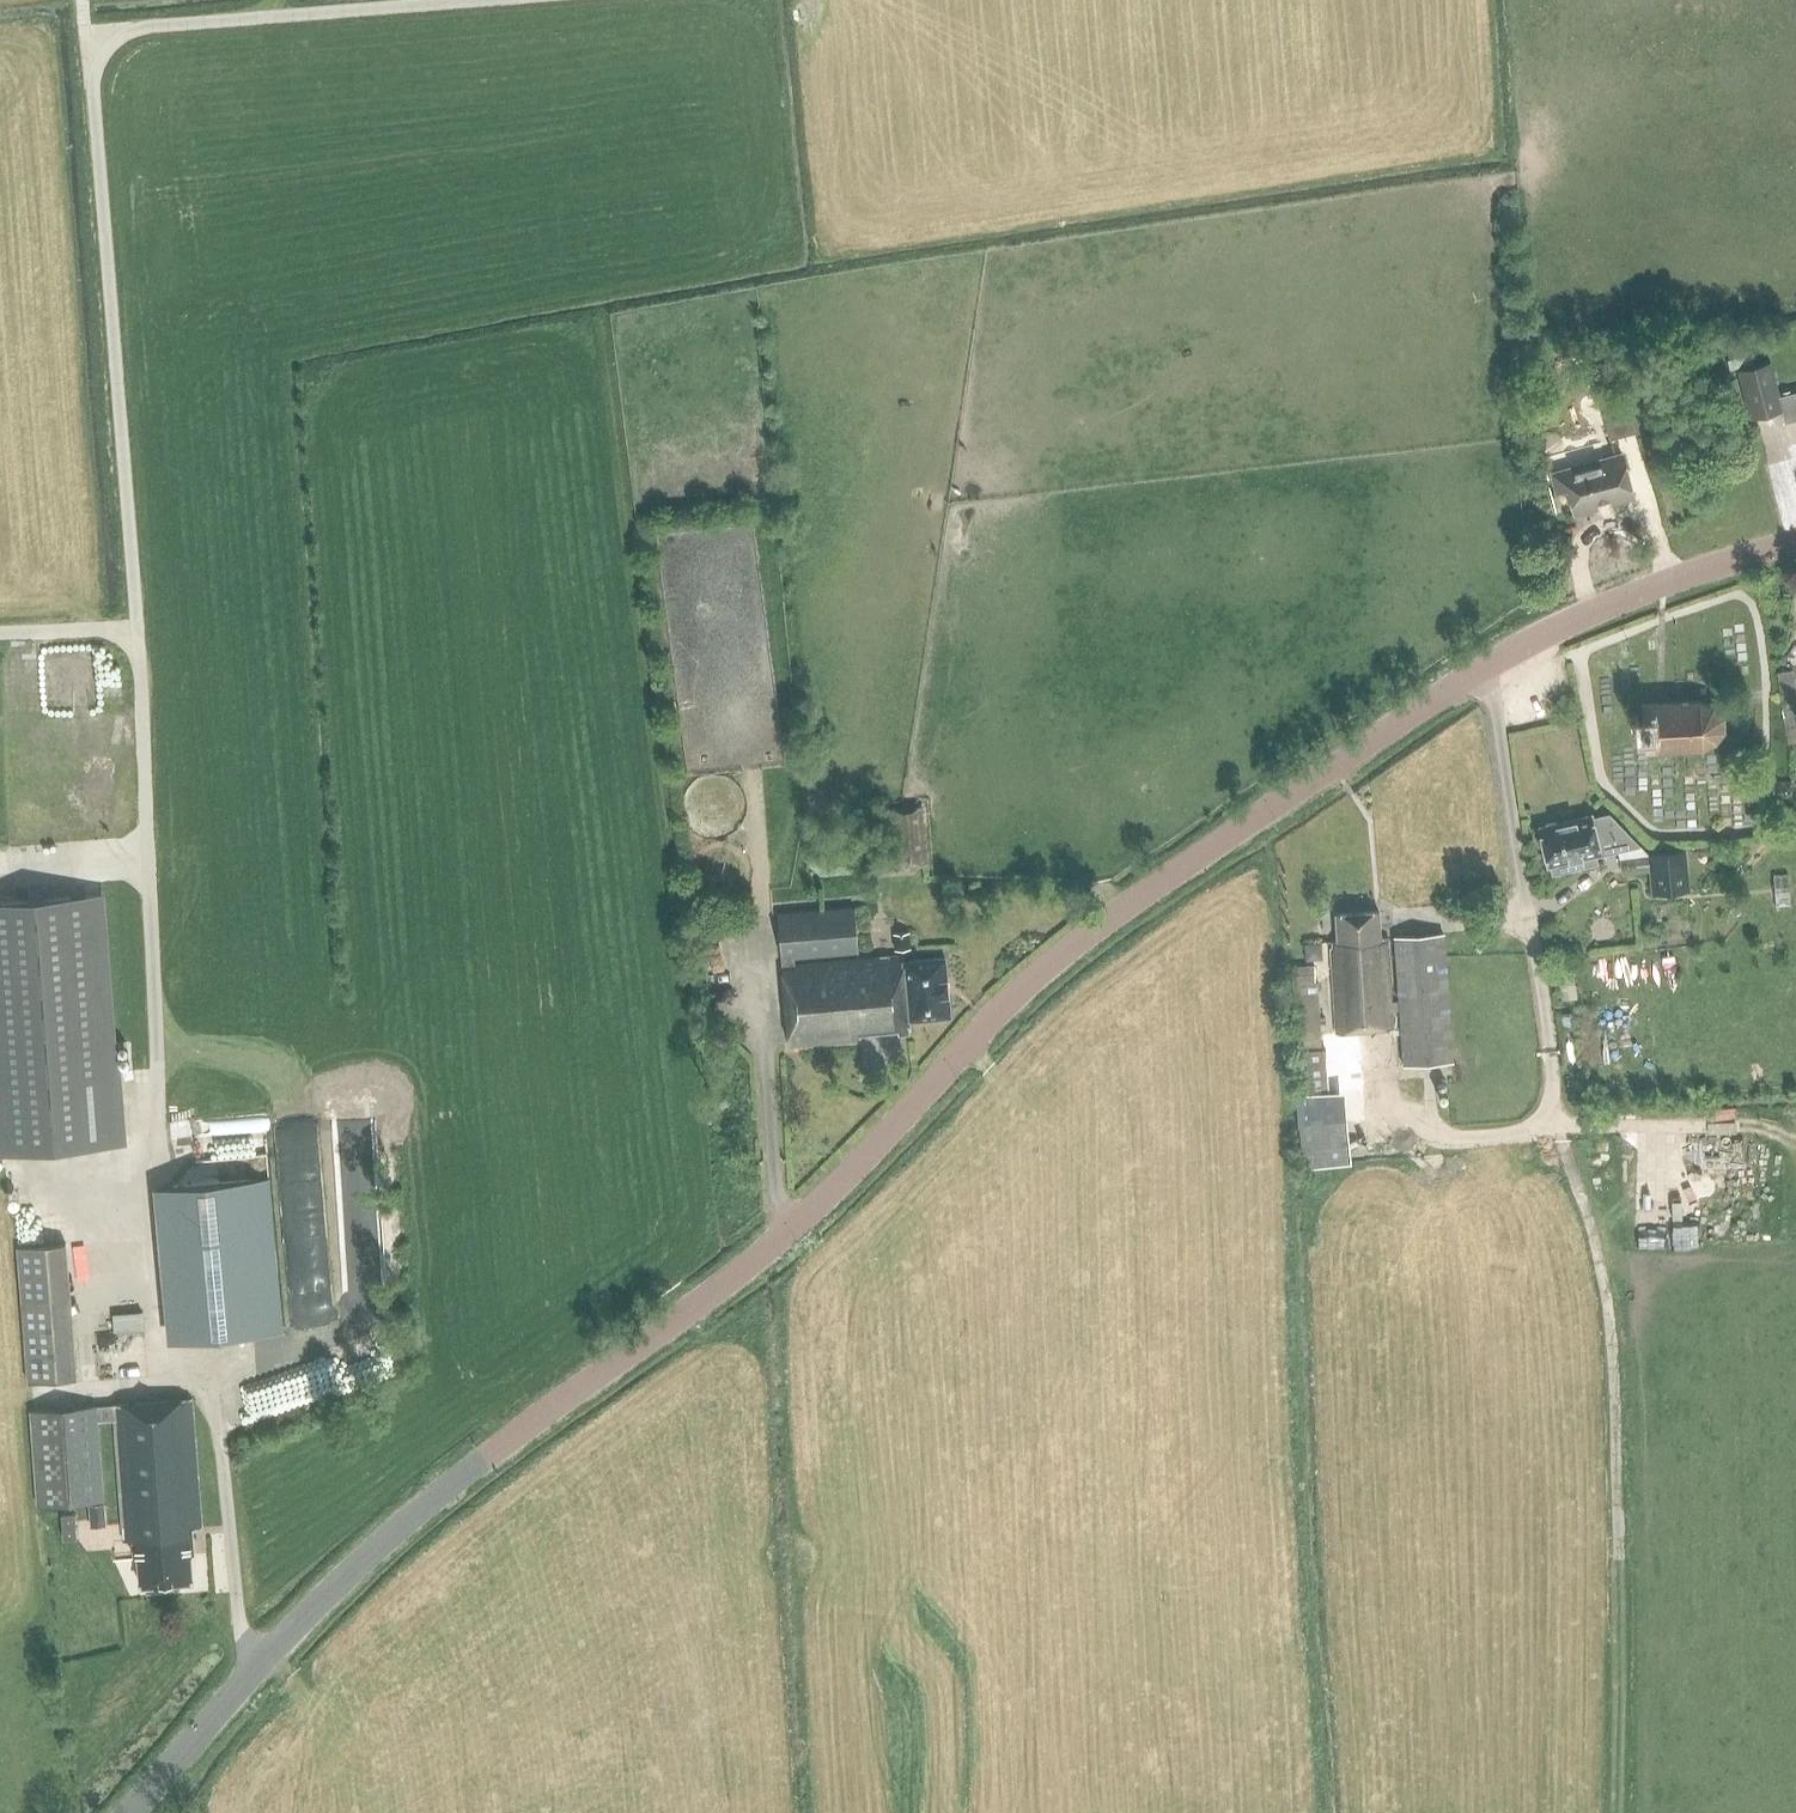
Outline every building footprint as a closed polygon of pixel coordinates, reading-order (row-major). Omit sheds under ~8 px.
[(1781,396),(1773,363),(1740,371),(1752,417),(1782,410),(1786,423),(1795,420),(1795,393),(1781,396)] [(1611,440),(1640,432),(1630,397),(1601,405),(1611,440)] [(1576,514),(1635,497),(1623,454),(1553,473),(1558,492),(1569,489),(1576,514)] [(1722,729),(1723,715),(1712,707),(1701,703),(1644,705),(1644,723),(1644,731),(1645,731),(1645,749),(1701,746),(1714,740),(1722,729)] [(1795,747),(1795,705),(1783,707),(1790,748),(1795,747)] [(1767,798),(1792,798),(1792,781),(1767,781),(1767,798)] [(928,865),(924,807),(887,809),(891,868),(928,865)] [(1545,828),(1540,829),(1549,867),(1551,866),(1553,875),(1598,865),(1596,855),(1603,853),(1602,850),(1618,846),(1619,850),(1640,845),(1611,815),(1593,820),(1592,817),(1557,825),(1555,823),(1545,825),(1545,828)] [(1651,894),(1683,892),(1680,852),(1648,855),(1651,894)] [(0,904),(0,1153),(126,1143),(120,1071),(114,1072),(100,896),(0,904)] [(856,907),(779,912),(783,957),(792,1045),(858,1039),(857,1034),(893,1030),(894,1035),(908,1033),(906,1019),(950,1015),(944,959),(903,961),(902,956),(795,964),(794,957),(859,953),(856,907)] [(1395,936),(1399,1002),(1391,1002),(1388,937),(1382,937),(1381,937),(1379,912),(1337,915),(1339,943),(1334,945),(1334,952),(1332,952),(1336,1033),(1393,1030),(1392,1009),(1399,1009),(1403,1066),(1455,1063),(1447,933),(1395,936)] [(912,949),(911,932),(894,933),(896,950),(912,949)] [(1295,983),(1317,982),(1316,965),(1294,966),(1295,983)] [(1327,1049),(1298,1051),(1300,1081),(1328,1079),(1327,1049)] [(1313,1117),(1316,1162),(1367,1160),(1364,1114),(1313,1117)] [(173,1187),(187,1339),(283,1331),(269,1178),(173,1187)] [(82,1239),(29,1242),(36,1378),(89,1376),(82,1239)] [(143,1330),(142,1311),(112,1314),(114,1333),(143,1330)] [(389,1347),(334,1354),(337,1385),(392,1378),(389,1347)] [(192,1400),(55,1411),(33,1413),(41,1507),(106,1502),(99,1420),(114,1419),(124,1540),(133,1539),(134,1557),(139,1557),(141,1584),(192,1580),(190,1553),(193,1553),(191,1527),(202,1526),(192,1400)] [(90,1528),(106,1526),(105,1504),(88,1505),(90,1528)] [(63,1539),(76,1539),(75,1514),(61,1515),(63,1539)]
